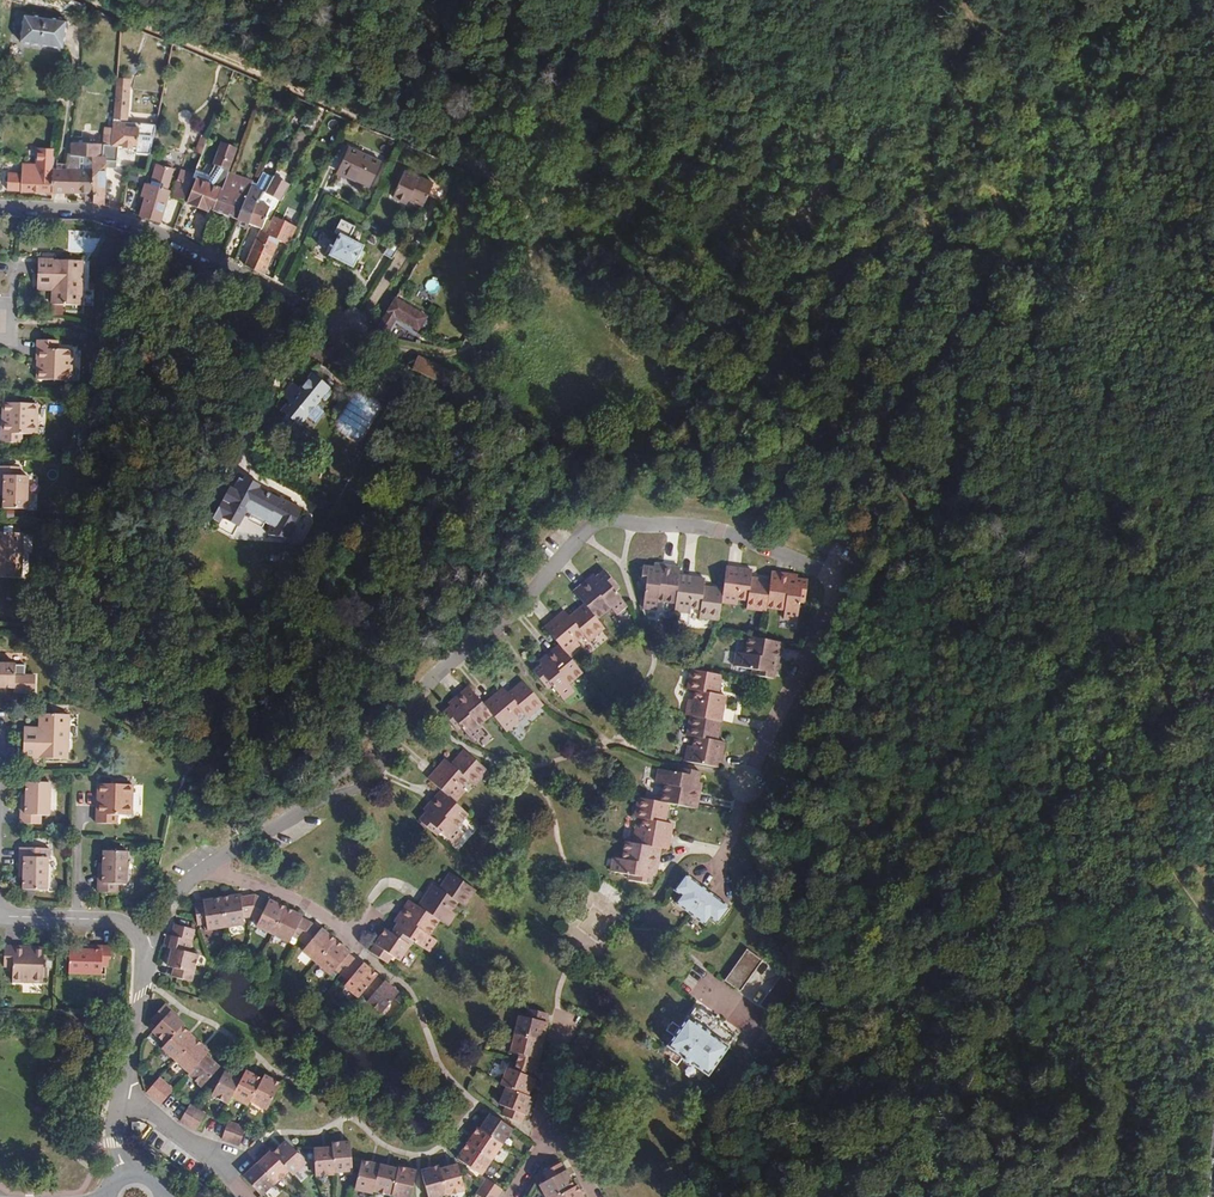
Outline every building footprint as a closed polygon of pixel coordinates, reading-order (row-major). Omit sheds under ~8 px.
[(66,21),(24,15),(20,41),(62,47),(66,21)] [(124,132),(127,99),(114,98),(113,116),(112,126),(112,130),(118,131),(124,132)] [(279,126),(282,118),(272,114),(268,122),(279,126)] [(117,169),(119,147),(138,148),(137,154),(149,155),(153,133),(149,133),(149,136),(136,135),(136,139),(117,138),(117,134),(118,131),(112,130),(111,145),(104,144),(103,144),(102,156),(92,155),(92,160),(92,202),(102,204),(105,205),(106,168),(117,169)] [(239,148),(221,141),(213,162),(230,169),(239,148)] [(102,156),(103,144),(72,143),(70,155),(80,157),(92,160),(92,155),(102,156)] [(202,154),(204,147),(197,144),(194,151),(202,154)] [(349,147),(338,171),(370,186),(381,162),(349,147)] [(78,193),(80,157),(70,155),(68,154),(67,168),(52,167),(52,193),(78,193)] [(92,202),(92,160),(80,157),(78,193),(84,193),(84,201),(92,202)] [(52,167),(53,165),(22,163),(21,173),(7,172),(7,191),(52,193),(52,167)] [(162,215),(166,201),(169,191),(167,190),(173,169),(157,164),(150,185),(145,183),(141,198),(144,199),(139,216),(160,222),(162,215)] [(184,200),(193,175),(181,171),(172,195),(184,200)] [(403,202),(405,198),(424,206),(433,183),(404,171),(392,197),(403,202)] [(232,193),(239,179),(227,175),(222,190),(232,193)] [(241,211),(245,198),(246,199),(252,182),(253,181),(240,176),(239,179),(232,193),(222,190),(213,212),(237,220),(241,211)] [(208,213),(210,208),(213,209),(220,189),(196,180),(187,205),(208,213)] [(248,224),(256,202),(259,204),(265,192),(257,189),(254,195),(252,194),(249,200),(246,199),(245,198),(241,211),(237,220),(248,224)] [(269,219),(279,199),(265,192),(259,204),(256,202),(248,224),(250,225),(261,229),(266,217),(269,219)] [(363,246),(349,239),(355,227),(340,219),(334,233),(338,235),(332,247),(328,246),(325,253),(329,255),(328,257),(352,269),(363,246)] [(265,276),(284,232),(277,229),(280,224),(271,220),(265,233),(260,230),(251,249),(244,266),(265,276)] [(391,260),(403,241),(394,236),(383,256),(391,260)] [(81,305),(82,261),(37,259),(37,264),(37,276),(37,277),(53,277),(52,291),(52,305),(81,305)] [(52,291),(53,277),(37,277),(36,291),(52,291)] [(429,280),(427,290),(436,292),(438,282),(429,280)] [(427,317),(396,298),(381,323),(376,331),(386,336),(397,318),(419,331),(427,317)] [(71,381),(72,349),(58,349),(58,340),(36,340),(36,360),(37,360),(40,360),(40,370),(37,370),(36,380),(71,381)] [(454,373),(418,356),(411,370),(431,379),(447,387),(454,373)] [(316,408),(322,399),(326,401),(334,392),(324,383),(313,375),(301,389),(289,380),(281,397),(291,402),(283,412),(287,415),(284,421),(289,424),(288,424),(291,426),(294,422),(299,426),(306,417),(312,422),(320,411),(316,408)] [(341,385),(336,379),(327,375),(324,383),(334,392),(341,385)] [(36,435),(38,405),(3,403),(2,414),(5,414),(5,423),(2,423),(1,423),(0,442),(22,443),(22,434),(36,435)] [(28,476),(20,476),(20,467),(0,466),(0,487),(4,487),(4,495),(3,508),(27,509),(28,476)] [(261,485),(245,477),(243,480),(260,489),(261,485)] [(294,504),(281,497),(280,500),(259,489),(260,489),(243,480),(238,478),(233,489),(237,492),(221,522),(237,530),(249,508),(251,505),(272,516),(270,519),(283,525),(294,504)] [(272,516),(251,505),(249,508),(270,519),(272,516)] [(23,533),(0,532),(0,577),(21,578),(23,533)] [(675,603),(679,575),(680,566),(662,564),(662,568),(657,601),(675,603)] [(657,601),(662,568),(655,567),(643,565),(640,589),(645,590),(643,608),(656,610),(657,601)] [(748,601),(751,578),(752,569),(726,566),(723,589),(722,603),(738,605),(738,599),(748,601)] [(615,591),(619,587),(605,570),(590,583),(611,608),(617,614),(628,606),(615,591)] [(785,610),(789,578),(789,574),(771,572),(770,580),(767,608),(785,610)] [(700,610),(703,586),(705,578),(679,575),(675,603),(674,612),(689,614),(691,609),(700,610)] [(767,608),(770,580),(751,578),(748,601),(747,609),(766,611),(767,608)] [(804,602),(807,580),(796,579),(789,578),(785,610),(783,619),(798,621),(801,602),(804,602)] [(611,608),(590,583),(587,579),(573,591),(584,604),(597,619),(611,608)] [(722,603),(723,589),(703,586),(700,610),(699,619),(720,621),(722,603)] [(605,628),(597,619),(584,604),(569,617),(584,635),(590,641),(605,628)] [(584,635),(569,617),(564,611),(544,628),(559,644),(568,655),(580,645),(577,641),(584,635)] [(781,661),(784,643),(750,637),(746,655),(777,661),(781,661)] [(583,673),(568,655),(559,644),(545,656),(548,660),(569,684),(583,673)] [(776,669),(777,661),(746,655),(736,653),(734,667),(753,670),(752,676),(774,679),(776,669)] [(542,665),(548,660),(545,656),(539,661),(542,665)] [(569,684),(548,660),(542,665),(533,673),(547,690),(552,686),(564,700),(575,691),(569,684)] [(15,664),(0,663),(0,687),(3,687),(14,687),(15,664)] [(718,695),(722,675),(691,670),(687,689),(696,691),(718,695)] [(543,705),(523,681),(508,694),(523,711),(528,717),(543,705)] [(492,715),(483,704),(469,688),(455,699),(457,701),(479,727),(492,715)] [(523,711),(508,694),(503,688),(483,704),(492,715),(506,732),(518,722),(515,718),(523,711)] [(721,722),(726,697),(718,695),(696,691),(694,701),(689,700),(686,715),(691,716),(721,722)] [(479,727),(457,701),(451,706),(442,714),(457,732),(461,729),(473,743),(484,734),(479,727)] [(67,759),(69,715),(39,713),(39,727),(38,741),(23,740),(23,758),(67,759)] [(718,741),(721,722),(691,717),(687,736),(695,737),(718,741)] [(38,741),(39,727),(24,726),(23,740),(38,741)] [(720,768),(725,743),(718,741),(695,737),(693,746),(688,745),(685,762),(720,768)] [(488,771),(465,750),(451,765),(468,780),(474,786),(488,771)] [(462,788),(468,780),(451,765),(445,760),(428,779),(441,791),(455,803),(466,791),(462,788)] [(699,783),(701,772),(679,768),(678,773),(659,769),(656,783),(665,785),(697,791),(699,783)] [(49,815),(50,782),(26,782),(26,794),(25,803),(21,803),(20,824),(40,824),(40,815),(49,815)] [(132,816),(133,785),(98,783),(98,793),(101,795),(100,803),(97,803),(96,803),(95,823),(117,824),(117,815),(132,816)] [(697,809),(700,791),(697,791),(665,785),(661,802),(669,804),(697,809)] [(469,815),(455,803),(441,791),(429,804),(432,807),(457,828),(469,815)] [(666,823),(669,804),(661,802),(639,798),(635,817),(642,819),(666,823)] [(426,813),(432,807),(429,804),(423,811),(426,813)] [(457,828),(432,807),(426,813),(419,821),(437,836),(439,833),(454,845),(463,834),(457,828)] [(668,851),(673,825),(666,823),(642,819),(641,829),(636,828),(633,844),(661,849),(668,851)] [(657,867),(661,849),(633,844),(625,842),(622,860),(654,866),(657,867)] [(47,890),(48,857),(39,857),(40,848),(20,847),(19,868),(24,868),(23,877),(23,889),(47,890)] [(126,884),(127,851),(103,851),(103,863),(102,872),(98,872),(97,893),(118,893),(118,884),(126,884)] [(652,873),(654,866),(622,860),(613,858),(611,872),(629,876),(628,880),(650,884),(652,873)] [(465,906),(476,890),(449,873),(439,889),(458,902),(465,906)] [(730,908),(685,874),(673,890),(680,895),(675,904),(705,927),(711,919),(718,925),(730,908)] [(623,912),(633,899),(605,878),(595,891),(623,912)] [(453,910),(458,902),(439,889),(432,885),(418,906),(439,920),(448,927),(452,920),(457,913),(453,910)] [(159,906),(163,891),(155,889),(152,904),(159,906)] [(251,916),(254,895),(240,897),(239,895),(221,898),(225,927),(244,924),(243,917),(251,916)] [(272,935),(286,907),(269,899),(268,902),(254,895),(251,916),(259,920),(256,927),(272,935)] [(225,927),(221,898),(203,901),(203,903),(193,905),(197,925),(206,924),(207,930),(225,927)] [(439,920),(418,906),(408,901),(398,916),(401,917),(429,935),(439,920)] [(301,941),(312,923),(302,919),(303,916),(286,907),(272,935),(289,943),(292,937),(301,941)] [(428,936),(401,917),(397,923),(391,933),(409,945),(412,941),(429,952),(436,940),(428,936)] [(335,940),(321,928),(319,929),(312,924),(312,923),(301,941),(306,946),(302,951),(316,963),(335,940)] [(191,983),(198,955),(189,952),(194,930),(175,925),(172,938),(169,950),(171,951),(167,968),(174,970),(172,978),(191,983)] [(399,961),(409,945),(391,933),(385,929),(370,953),(387,963),(391,956),(399,961)] [(169,950),(172,938),(167,936),(164,949),(169,950)] [(341,975),(355,960),(349,955),(350,952),(335,940),(316,963),(331,975),(335,970),(341,975)] [(43,983),(44,948),(34,947),(34,950),(24,950),(24,947),(24,946),(4,946),(3,966),(12,967),(12,982),(43,983)] [(111,966),(111,946),(91,946),(90,950),(82,950),(69,949),(68,973),(102,974),(102,966),(111,966)] [(740,992),(763,960),(747,950),(724,981),(740,992)] [(363,992),(375,977),(377,975),(363,963),(362,965),(355,960),(341,975),(348,980),(344,986),(358,998),(363,992)] [(775,1017),(797,985),(782,974),(759,1006),(775,1017)] [(398,992),(384,980),(382,982),(375,977),(363,992),(369,998),(367,1001),(381,1013),(398,992)] [(165,1043),(181,1026),(183,1023),(175,1017),(170,1012),(171,1010),(164,1004),(151,1019),(157,1024),(151,1031),(165,1043)] [(708,1077),(737,1036),(694,1006),(665,1047),(708,1077)] [(545,1030),(547,1023),(545,1022),(547,1014),(527,1009),(525,1017),(518,1016),(514,1034),(543,1041),(545,1030)] [(175,1060),(195,1038),(189,1033),(181,1026),(165,1043),(161,1048),(175,1060)] [(541,1049),(543,1041),(514,1034),(510,1052),(519,1054),(516,1061),(536,1069),(537,1066),(541,1049)] [(189,1072),(206,1055),(209,1051),(201,1044),(195,1038),(175,1060),(189,1072)] [(201,1087),(219,1068),(213,1061),(206,1055),(189,1072),(187,1074),(201,1087)] [(532,1087),(535,1079),(532,1078),(536,1069),(516,1061),(513,1070),(507,1067),(500,1085),(506,1088),(528,1097),(532,1087)] [(251,1100),(262,1079),(253,1074),(245,1070),(240,1079),(232,1096),(249,1104),(251,1100)] [(232,1096),(240,1079),(234,1076),(224,1071),(211,1095),(228,1103),(232,1096)] [(267,1109),(280,1083),(272,1079),(264,1075),(262,1079),(251,1100),(267,1109)] [(160,1105),(173,1090),(159,1077),(146,1092),(160,1105)] [(530,1106),(533,1099),(528,1097),(506,1088),(499,1104),(506,1107),(503,1116),(521,1124),(524,1115),(526,1115),(530,1106)] [(196,1130),(205,1114),(189,1104),(180,1121),(196,1130)] [(502,1144),(512,1128),(490,1113),(484,1121),(479,1128),(477,1127),(502,1144)] [(238,1145),(245,1127),(228,1121),(221,1139),(238,1145)] [(502,1144),(477,1127),(472,1135),(467,1143),(491,1159),(502,1144)] [(305,1162),(286,1141),(279,1147),(272,1154),(288,1171),(292,1175),(305,1162)] [(354,1169),(352,1141),(342,1141),(333,1142),(333,1146),(335,1171),(354,1169)] [(481,1175),(491,1159),(467,1143),(461,1152),(457,1158),(481,1175)] [(335,1171),(333,1146),(325,1147),(314,1148),(316,1175),(335,1173),(335,1171)] [(288,1171),(272,1154),(270,1151),(267,1154),(257,1164),(274,1183),(288,1171)] [(375,1191),(381,1164),(372,1162),(363,1160),(356,1189),(374,1193),(375,1191)] [(562,1163),(543,1173),(547,1180),(539,1185),(546,1196),(555,1196),(575,1186),(568,1175),(562,1163)] [(274,1183),(257,1164),(254,1166),(243,1176),(261,1196),(274,1183)] [(392,1195),(398,1168),(389,1166),(381,1164),(375,1191),(392,1195)] [(464,1189),(457,1164),(450,1166),(440,1169),(446,1193),(447,1195),(464,1189)] [(440,1169),(438,1165),(430,1168),(420,1171),(428,1196),(432,1196),(446,1193),(440,1169)] [(417,1170),(408,1168),(399,1166),(398,1168),(392,1195),(402,1196),(411,1196),(417,1170)] [(502,1189),(486,1178),(476,1194),(480,1196),(496,1196),(502,1189)] [(582,1194),(577,1185),(575,1186),(555,1196),(584,1196),(582,1194)]
